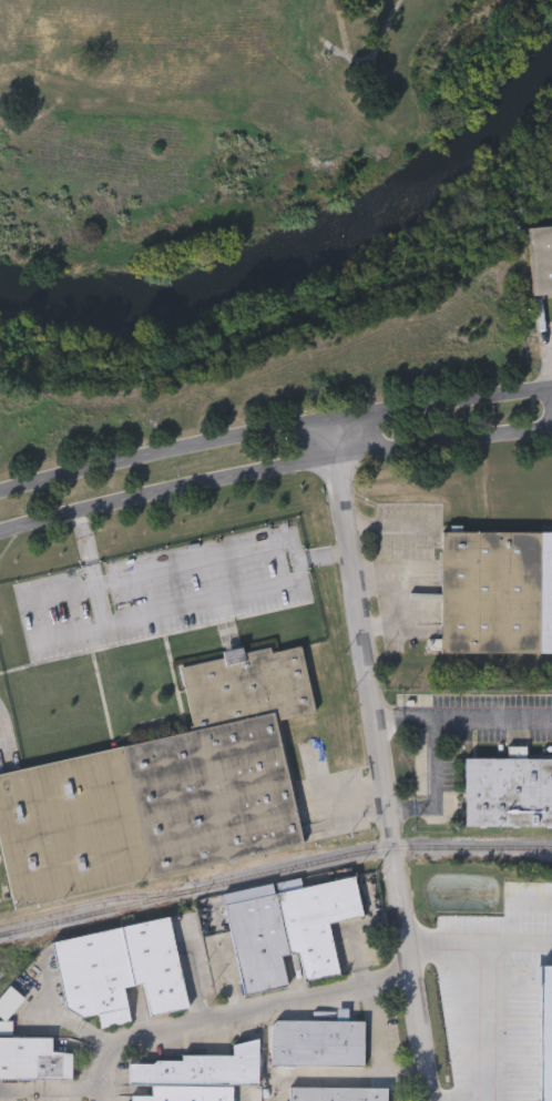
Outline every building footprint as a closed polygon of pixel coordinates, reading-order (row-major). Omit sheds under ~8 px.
[(528,228),(551,226),(551,297),(534,298),(528,228)] [(442,531),(551,531),(551,653),(442,653),(442,531)] [(11,905),(0,845),(0,770),(193,733),(180,665),(226,656),(221,628),(236,625),(242,655),(301,643),(315,713),(279,720),(304,848),(11,905)] [(466,757),(551,758),(551,826),(466,826),(466,757)] [(362,916),(330,921),(339,975),(304,981),(299,954),(283,956),(288,987),(243,995),(227,900),(356,879),(362,916)] [(101,1028),(98,1011),(68,1017),(54,939),(172,918),(187,1009),(151,1016),(145,983),(125,987),(131,1022),(101,1028)] [(365,1066),(270,1066),(270,1021),(365,1021),(365,1066)] [(73,1083),(73,1056),(53,1056),(53,1041),(0,1041),(0,1083),(73,1083)] [(232,1085),(232,1100),(131,1100),(131,1085),(232,1085)] [(388,1088),(388,1100),(289,1100),(289,1088),(388,1088)]
